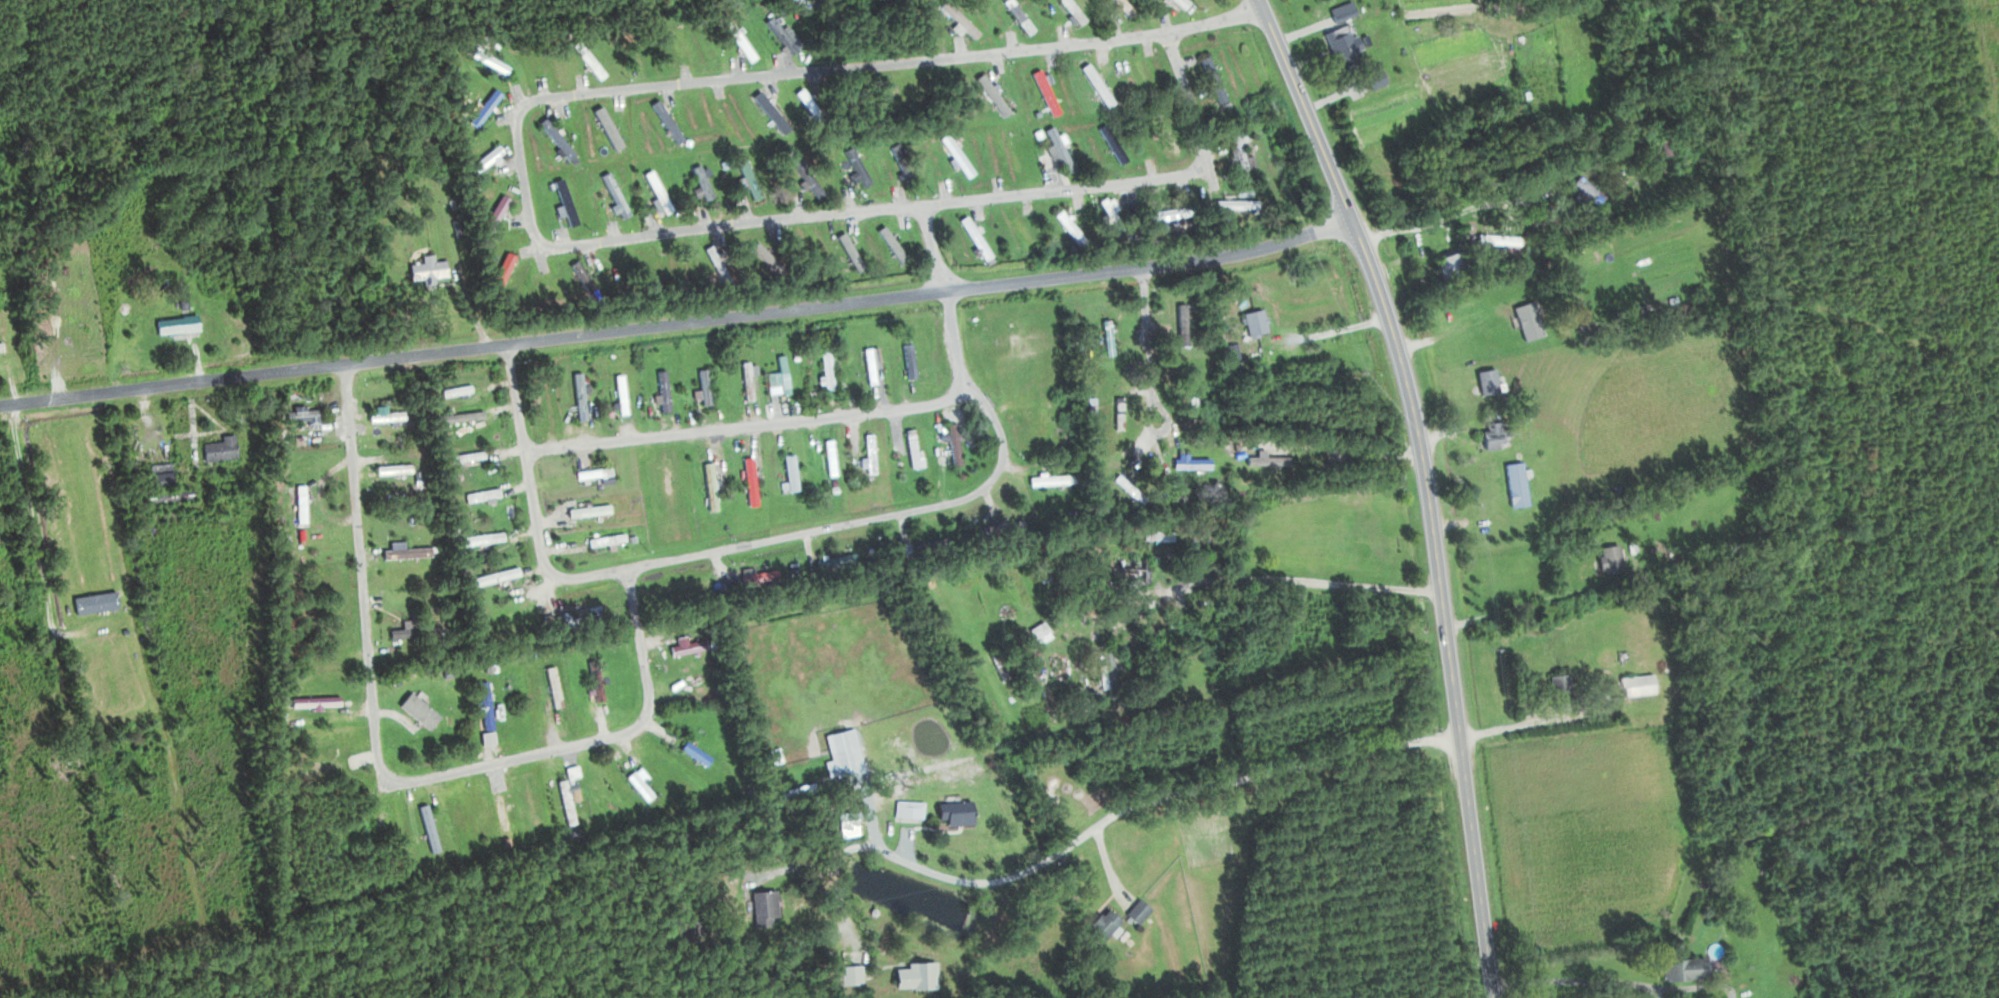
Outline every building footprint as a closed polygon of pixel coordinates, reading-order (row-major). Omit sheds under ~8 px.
[(1068,0),(1057,0),(1076,25),(1083,19),(1068,0)] [(1122,0),(1109,0),(1125,17),(1132,10),(1122,0)] [(1353,14),(1348,0),(1326,8),(1331,21),(1353,14)] [(940,7),(971,39),(977,33),(946,1),(940,7)] [(782,33),(768,16),(759,23),(784,55),(797,45),(786,30),(782,33)] [(1347,24),(1321,35),(1334,66),(1360,54),(1347,24)] [(747,62),(755,56),(733,27),(726,33),(747,62)] [(506,66),(472,45),(466,54),(501,74),(506,66)] [(1077,67),(1103,108),(1112,102),(1085,62),(1077,67)] [(1368,90),(1384,82),(1375,63),(1359,70),(1368,90)] [(1025,72),(1048,115),(1057,110),(1034,67),(1025,72)] [(1008,111),(981,74),(973,80),(1000,117),(1008,111)] [(465,122),(473,127),(496,93),(488,88),(465,122)] [(792,93),(803,107),(810,102),(799,88),(792,93)] [(749,95),(770,124),(778,119),(757,89),(749,95)] [(671,145),(681,139),(657,99),(648,105),(671,145)] [(572,154),(542,115),(534,121),(564,160),(572,154)] [(1043,129),(1062,172),(1071,168),(1053,125),(1043,129)] [(1127,157),(1103,125),(1095,131),(1118,163),(1127,157)] [(1251,167),(1243,129),(1227,132),(1235,170),(1251,167)] [(937,140),(963,179),(972,173),(946,133),(937,140)] [(870,182),(849,145),(839,150),(861,187),(870,182)] [(734,161),(748,191),(756,187),(742,157),(734,161)] [(914,180),(907,162),(897,165),(903,184),(914,180)] [(687,167),(701,201),(712,197),(698,163),(687,167)] [(627,215),(608,170),(598,174),(617,219),(627,215)] [(813,200),(822,193),(806,171),(797,178),(813,200)] [(1563,191),(1583,204),(1594,188),(1575,174),(1563,191)] [(562,177),(552,179),(564,225),(574,222),(562,177)] [(1211,210),(1253,210),(1253,200),(1211,200),(1211,210)] [(1162,217),(1176,218),(1176,208),(1162,207),(1162,217)] [(1053,213),(1073,246),(1080,241),(1059,209),(1053,213)] [(957,219),(980,265),(989,260),(966,214),(957,219)] [(1475,243),(1515,246),(1516,237),(1476,234),(1475,243)] [(748,246),(768,269),(774,263),(754,240),(748,246)] [(721,272),(713,244),(703,247),(711,275),(721,272)] [(498,286),(512,256),(500,250),(486,280),(498,286)] [(1431,257),(1437,276),(1461,269),(1455,250),(1431,257)] [(589,292),(577,259),(567,262),(579,296),(589,292)] [(406,281),(442,281),(442,261),(406,261),(406,281)] [(1510,306),(1520,341),(1541,335),(1531,300),(1510,306)] [(1239,312),(1242,336),(1262,333),(1258,309),(1239,312)] [(150,318),(151,334),(194,333),(194,316),(150,318)] [(1106,326),(1100,328),(1103,343),(1110,342),(1106,326)] [(1224,345),(1227,359),(1235,357),(1233,343),(1224,345)] [(9,344),(0,344),(0,353),(9,353),(9,344)] [(830,389),(826,348),(816,349),(820,390),(830,389)] [(873,384),(873,366),(877,366),(877,350),(861,350),(861,384),(873,384)] [(783,355),(774,357),(779,394),(788,393),(783,355)] [(749,400),(749,360),(740,360),(740,400),(749,400)] [(1495,391),(1491,367),(1473,370),(1477,394),(1495,391)] [(695,368),(697,405),(708,404),(706,368),(695,368)] [(655,412),(667,412),(667,369),(655,369),(655,412)] [(571,372),(571,420),(583,420),(583,372),(571,372)] [(623,414),(621,374),(612,374),(614,414),(623,414)] [(1120,430),(1120,397),(1112,397),(1112,430),(1120,430)] [(282,410),(282,420),(317,420),(317,410),(282,410)] [(400,421),(400,412),(365,412),(365,421),(400,421)] [(1505,421),(1479,421),(1479,447),(1505,447),(1505,421)] [(902,430),(906,468),(919,467),(914,428),(902,430)] [(951,465),(961,463),(953,430),(944,432),(951,465)] [(872,433),(862,433),(862,473),(872,473),(872,433)] [(216,441),(196,442),(197,460),(233,458),(232,434),(216,435),(216,441)] [(821,440),(825,476),(834,475),(830,440),(821,440)] [(791,454),(780,455),(784,492),(795,491),(791,454)] [(1284,457),(1261,457),(1261,454),(1242,454),(1242,466),(1284,466),(1284,457)] [(751,457),(740,458),(743,506),(754,505),(751,457)] [(1175,459),(1175,468),(1207,468),(1207,459),(1175,459)] [(1502,463),(1508,507),(1527,504),(1520,461),(1502,463)] [(711,462),(699,463),(703,511),(715,510),(711,462)] [(167,488),(167,464),(145,464),(145,488),(167,488)] [(572,478),(608,476),(608,469),(572,470),(572,478)] [(460,493),(461,502),(496,498),(495,489),(460,493)] [(564,506),(564,516),(608,516),(608,506),(564,506)] [(501,540),(500,532),(468,536),(468,544),(501,540)] [(603,545),(602,538),(584,539),(585,546),(603,545)] [(1595,572),(1617,570),(1615,544),(1593,546),(1595,572)] [(425,557),(425,548),(377,549),(378,558),(425,557)] [(850,563),(850,556),(817,560),(818,567),(850,563)] [(1144,558),(1090,557),(1089,582),(1144,583),(1144,558)] [(471,584),(515,578),(514,569),(470,575),(471,584)] [(125,609),(123,592),(80,597),(82,614),(125,609)] [(1026,628),(1032,639),(1046,632),(1040,621),(1026,628)] [(678,643),(678,644),(665,646),(667,656),(701,649),(699,639),(678,643)] [(988,654),(996,683),(1007,680),(998,651),(988,654)] [(595,659),(584,660),(589,702),(599,701),(595,659)] [(540,667),(549,709),(560,706),(551,665),(540,667)] [(1104,689),(1103,665),(1095,665),(1097,689),(1104,689)] [(1547,677),(1554,704),(1572,699),(1565,672),(1547,677)] [(1618,697),(1653,693),(1651,674),(1615,677),(1618,697)] [(337,706),(336,696),(287,698),(288,707),(337,706)] [(677,748),(699,765),(704,759),(682,742),(677,748)] [(827,750),(831,778),(853,775),(849,747),(827,750)] [(552,781),(562,826),(572,824),(565,793),(573,792),(571,780),(576,779),(573,765),(561,768),(563,778),(552,781)] [(933,820),(942,820),(942,825),(970,825),(970,802),(933,802),(933,820)] [(921,819),(921,806),(897,806),(897,819),(921,819)] [(748,891),(748,925),(771,925),(771,891),(748,891)] [(1122,914),(1134,925),(1149,909),(1137,898),(1122,914)] [(1097,945),(1117,920),(1101,907),(1080,932),(1097,945)] [(1659,959),(1659,981),(1703,979),(1702,958),(1659,959)] [(903,962),(903,967),(890,967),(890,989),(931,988),(931,962),(903,962)] [(831,966),(831,986),(856,986),(856,966),(831,966)]
